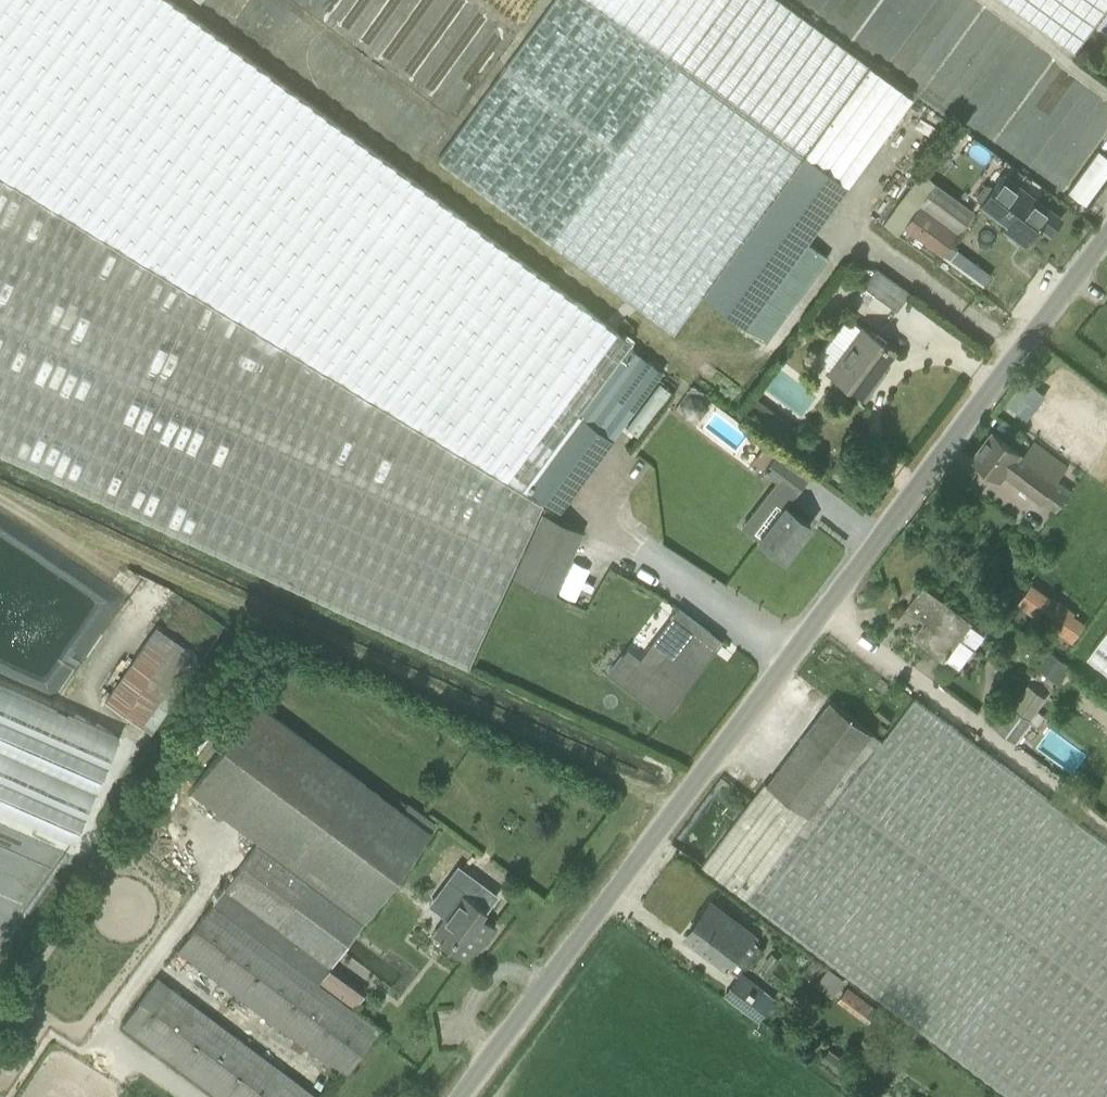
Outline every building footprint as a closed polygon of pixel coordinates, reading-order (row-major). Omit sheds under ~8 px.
[(629,347),(633,342),(172,0),(0,0),(0,173),(13,181),(387,406),(527,491),(529,489),(511,476),(522,463),(538,475),(581,417),(578,415),(629,347)] [(908,95),(779,0),(553,0),(437,158),(672,331),(700,294),(740,324),(764,344),(827,258),(807,243),(913,98),(908,95)] [(1073,53),(1106,6),(1106,0),(1001,0),(1073,53)] [(1067,192),(1082,204),(1106,171),(1106,158),(1097,151),(1067,192)] [(902,227),(982,287),(991,274),(949,244),(973,210),(919,173),(882,226),(896,235),(902,227)] [(979,200),(982,203),(981,204),(1007,224),(1029,241),(1038,228),(1050,236),(1062,220),(1050,211),(1003,176),(993,189),(989,186),(984,185),(977,195),(979,200)] [(521,549),(541,504),(374,402),(2,178),(0,177),(0,453),(467,667),(517,557),(521,549)] [(909,291),(877,268),(864,287),(896,310),(909,291)] [(885,373),(881,370),(895,351),(849,317),(833,339),(846,349),(828,372),(866,400),(885,373)] [(511,476),(529,489),(559,512),(663,373),(629,347),(578,415),(581,417),(538,475),(522,463),(511,476)] [(828,400),(839,408),(847,397),(836,389),(828,400)] [(1029,404),(1026,401),(1014,393),(1006,403),(1021,415),(1029,404)] [(973,458),(983,466),(1001,480),(1005,475),(1042,503),(1068,469),(1035,443),(1024,456),(993,432),(973,458)] [(794,494),(805,480),(763,448),(752,463),(794,494)] [(741,527),(784,559),(810,525),(785,506),(769,526),(752,513),(741,527)] [(524,550),(521,549),(517,557),(521,559),(512,577),(515,579),(551,596),(553,597),(583,533),(541,513),(524,550)] [(944,659),(945,658),(958,668),(974,646),(961,637),(972,622),(924,586),(907,608),(926,621),(914,636),(944,659)] [(1038,616),(1060,632),(1073,615),(1075,611),(1054,596),(1038,616)] [(686,686),(721,641),(678,608),(671,618),(684,629),(657,664),(649,676),(621,655),(607,673),(663,716),(686,686)] [(156,626),(104,700),(141,725),(193,651),(156,626)] [(1088,656),(1106,669),(1106,630),(1088,656)] [(1049,651),(1040,663),(1063,681),(1072,669),(1049,651)] [(748,899),(1011,1096),(1106,1096),(1106,841),(915,696),(884,740),(831,701),(768,784),(766,782),(703,866),(748,899)] [(337,1075),(342,1079),(379,1029),(317,984),(429,833),(255,703),(190,790),(240,827),(258,841),(177,950),(340,1071),(337,1075)] [(1005,703),(990,723),(1018,742),(1031,723),(1012,708),(1005,703)] [(42,883),(51,858),(0,840),(0,943),(42,883)] [(447,947),(464,959),(477,941),(482,944),(495,927),(474,911),(478,905),(462,893),(436,929),(452,940),(447,947)] [(687,936),(738,974),(744,966),(747,968),(761,949),(749,940),(754,934),(712,903),(687,936)] [(845,981),(829,969),(817,985),(833,997),(845,981)] [(776,998),(766,991),(743,973),(727,994),(750,1012),(760,1019),(776,998)] [(156,978),(122,1024),(220,1096),(316,1096),(156,978)] [(878,1012),(880,1009),(849,987),(839,1000),(868,1022),(869,1021),(876,1026),(884,1016),(878,1012)] [(848,1062),(829,1047),(822,1056),(842,1071),(848,1062)] [(931,1095),(920,1087),(913,1096),(929,1096),(931,1095)]
